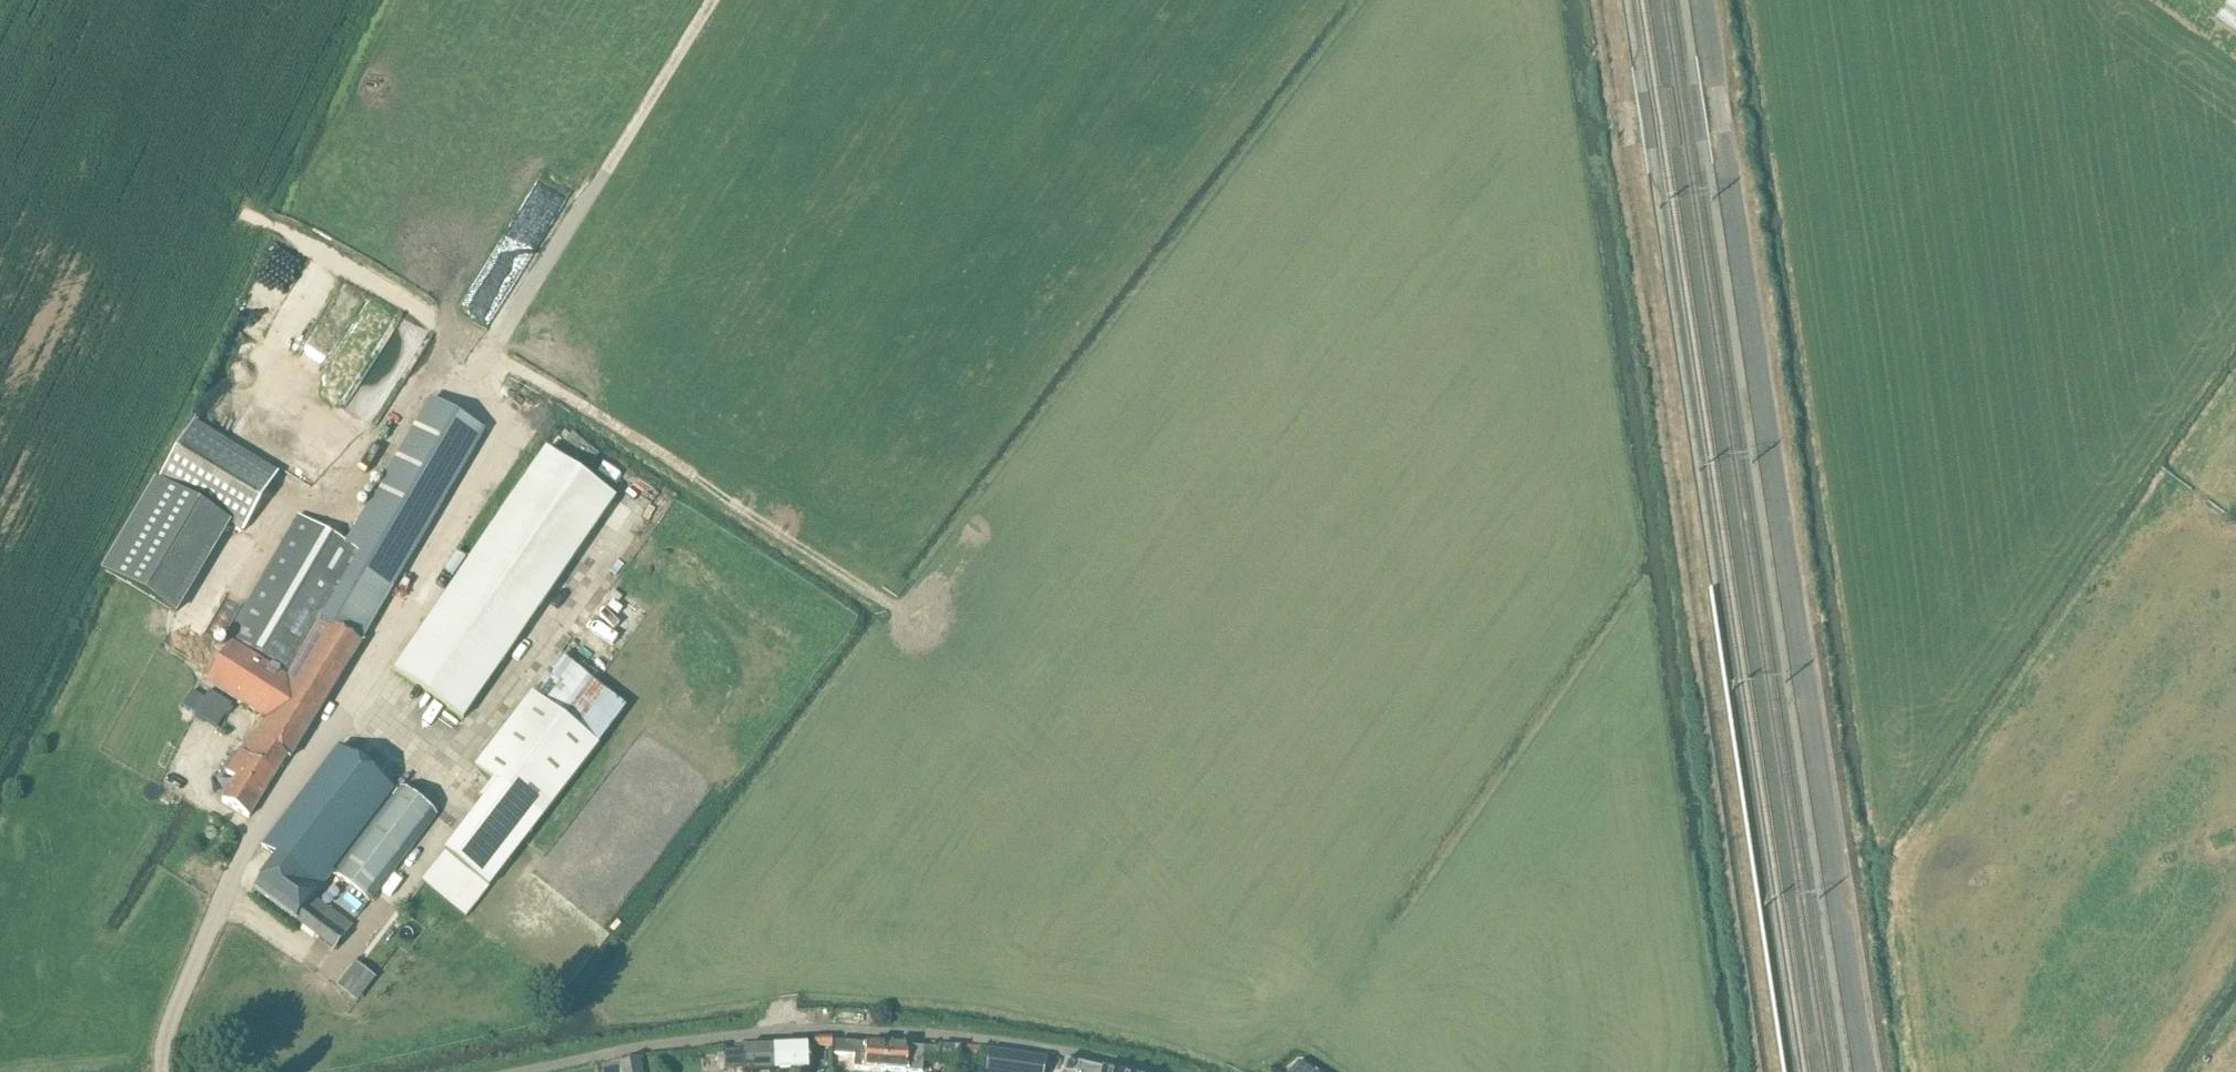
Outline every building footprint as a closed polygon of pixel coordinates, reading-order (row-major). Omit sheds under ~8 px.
[(2217,21),(2235,34),(2235,0),(2232,0),(2217,21)] [(361,644),(360,643),(484,431),(431,400),(360,521),(366,524),(356,541),(364,546),(361,551),(298,515),(228,635),(289,671),(287,675),(231,641),(206,681),(263,716),(227,772),(237,779),(222,802),(249,818),(287,756),(291,759),(361,644)] [(243,533),(279,473),(194,422),(158,482),(228,524),(243,533)] [(463,719),(615,499),(546,451),(394,671),(463,719)] [(228,524),(158,482),(105,572),(175,613),(228,524)] [(193,691),(182,707),(217,729),(232,705),(209,691),(204,698),(193,691)] [(468,872),(489,887),(598,746),(533,695),(476,768),(495,783),(481,801),(484,804),(445,854),(468,872)] [(397,789),(395,790),(339,747),(261,849),(276,861),(254,892),(333,949),(351,926),(313,898),(332,873),(370,902),(435,817),(399,790),(397,789)] [(546,816),(529,837),(539,844),(556,824),(546,816)] [(468,872),(445,854),(423,882),(446,900),(468,872)] [(832,1048),(832,1040),(814,1040),(814,1048),(832,1048)] [(885,1071),(887,1047),(866,1045),(847,1043),(835,1043),(834,1056),(854,1057),(854,1068),(885,1071)] [(773,1048),(774,1071),(793,1071),(809,1071),(808,1046),(773,1048)] [(885,1071),(902,1071),(922,1071),(923,1060),(959,1063),(960,1050),(939,1048),(938,1050),(887,1047),(885,1071)] [(725,1053),(726,1071),(743,1070),(743,1071),(774,1071),(773,1048),(741,1049),(733,1049),(733,1050),(733,1053),(725,1053)] [(988,1051),(985,1071),(1044,1071),(1046,1060),(988,1051)] [(1066,1058),(1063,1069),(1075,1071),(1111,1071),(1066,1058)] [(639,1059),(601,1066),(602,1071),(641,1071),(639,1059)] [(1296,1061),(1289,1071),(1312,1071),(1296,1061)]
